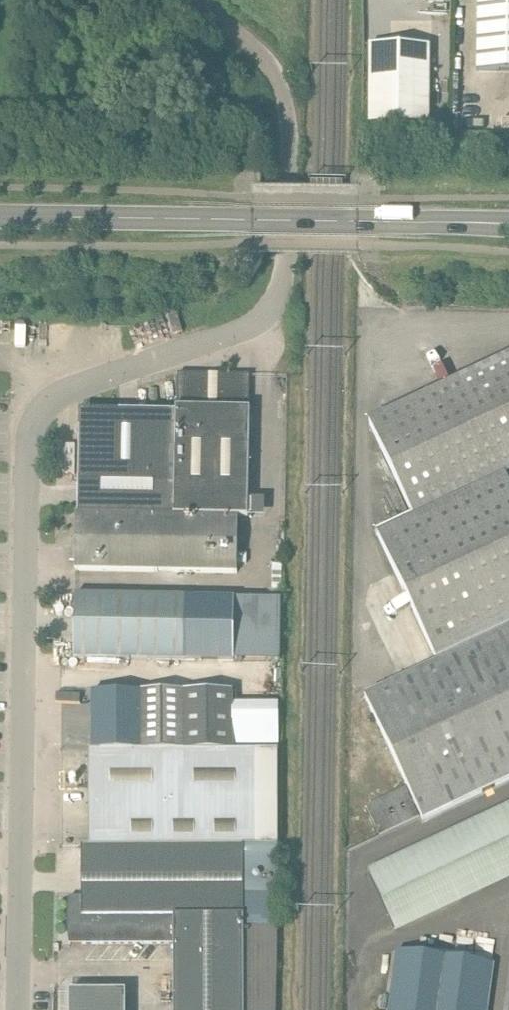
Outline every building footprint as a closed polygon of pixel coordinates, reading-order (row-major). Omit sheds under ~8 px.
[(508,75),(508,0),(476,0),(475,75),(508,75)] [(370,125),(431,125),(431,45),(370,45),(370,125)] [(425,822),(508,783),(508,356),(370,422),(414,517),(378,534),(438,662),(366,697),(425,822)] [(78,513),(238,516),(248,516),(250,408),(249,408),(250,374),(178,373),(177,407),(176,407),(175,411),(174,484),(78,482),(78,513)] [(79,427),(78,482),(174,484),(175,411),(80,409),(79,427)] [(76,513),(75,544),(75,569),(237,572),(238,516),(78,513),(76,513)] [(74,657),(185,659),(186,596),(75,594),(74,657)] [(92,749),(140,747),(140,690),(92,691),(92,749)] [(184,690),(140,690),(140,747),(184,745),(184,749),(184,690)] [(233,706),(233,690),(184,690),(184,749),(234,749),(233,706)] [(81,847),(243,848),(243,844),(277,844),(276,749),(234,749),(184,749),(184,745),(140,747),(92,749),(89,749),(89,844),(82,844),(82,846),(81,846),(81,847)] [(382,835),(420,817),(406,787),(367,805),(382,835)] [(508,877),(508,803),(367,860),(393,923),(508,877)] [(243,848),(81,847),(82,896),(69,896),(67,915),(68,933),(69,943),(81,943),(81,944),(174,945),(174,1009),(244,1009),(243,848)] [(495,963),(396,951),(388,1009),(489,1009),(495,963)] [(69,990),(69,1009),(126,1009),(126,990),(69,990)]
